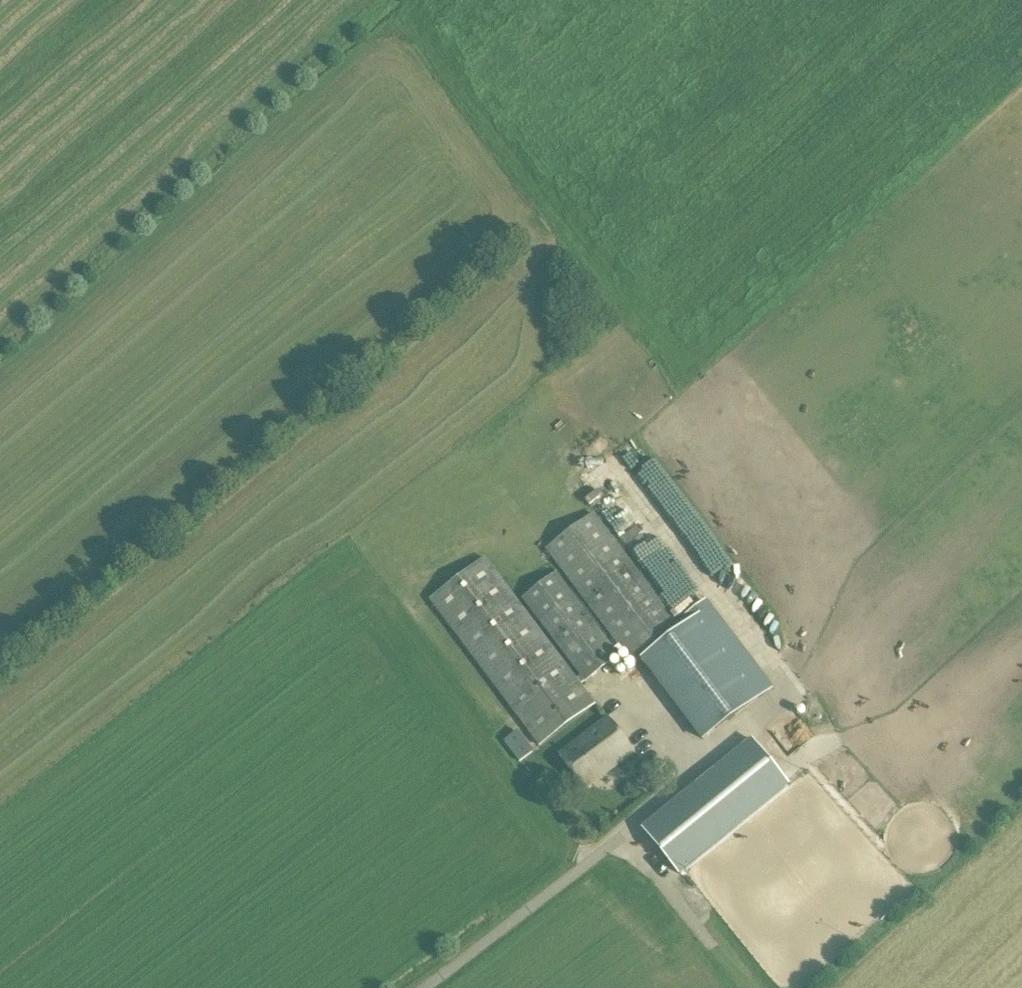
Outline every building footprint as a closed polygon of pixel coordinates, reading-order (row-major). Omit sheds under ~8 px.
[(485,559),(430,600),(521,720),(520,721),(540,748),(596,705),(581,685),(585,682),(586,682),(619,657),(619,656),(625,652),(635,665),(642,660),(703,742),(774,688),(707,600),(684,617),(690,624),(681,630),(593,515),(548,549),(621,646),(615,651),(557,574),(523,599),(580,675),(576,679),(485,559)] [(586,790),(635,753),(609,718),(560,755),(586,790)] [(752,741),(644,829),(667,858),(675,851),(687,866),(786,785),(774,770),(775,769),(752,741)]
